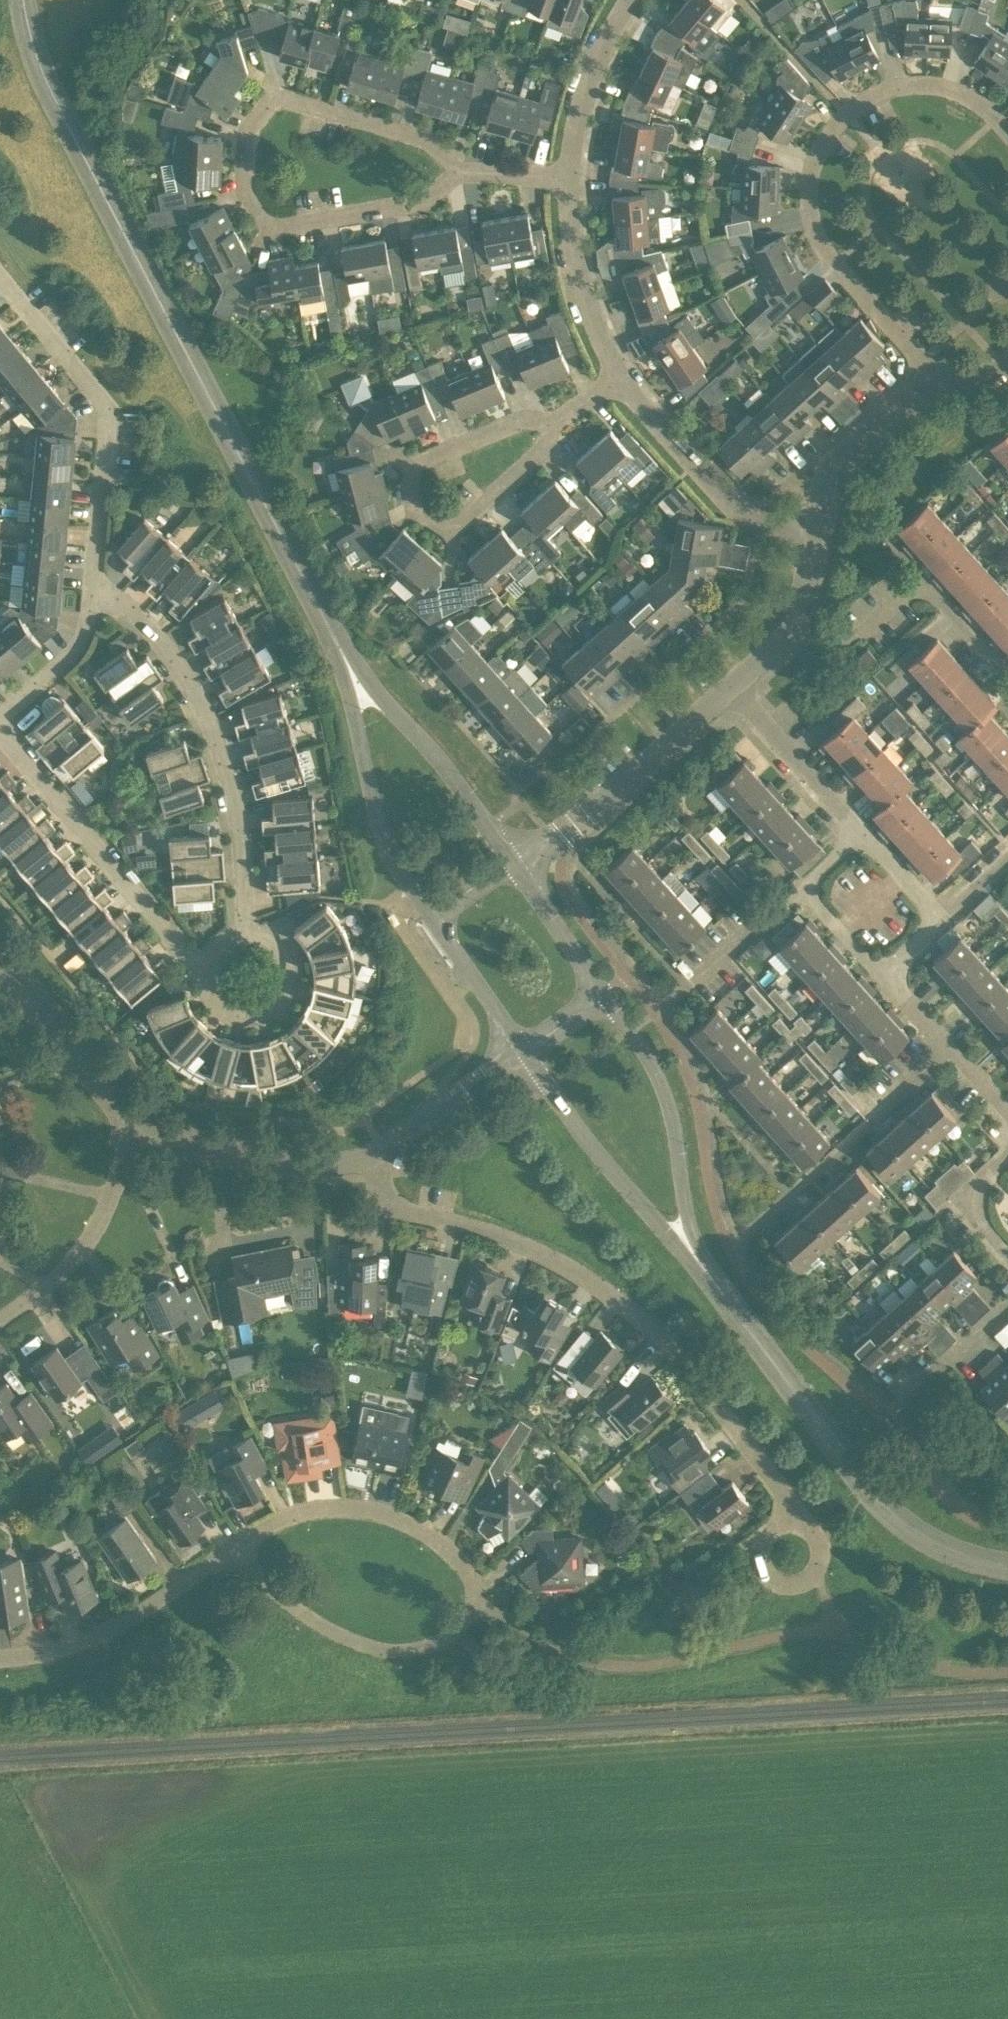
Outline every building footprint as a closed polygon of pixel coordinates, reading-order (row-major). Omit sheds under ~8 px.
[(500,6),(512,11),(516,0),(502,0),(500,6)] [(512,11),(524,15),(528,5),(549,13),(554,0),(516,0),(512,11)] [(549,13),(546,23),(579,36),(588,13),(576,9),(579,0),(554,0),(549,13)] [(684,2),(717,31),(733,12),(719,0),(686,0),(684,2)] [(760,9),(767,19),(789,5),(785,0),(774,0),(760,9)] [(904,53),(926,54),(928,17),(918,17),(919,6),(916,0),(897,0),(880,4),(885,27),(896,25),(896,21),(905,20),(904,53)] [(350,32),(350,31),(351,31),(357,6),(344,2),(337,28),(350,32)] [(669,20),(667,18),(657,30),(680,46),(688,37),(691,39),(688,43),(703,56),(707,55),(714,47),(713,43),(709,40),(717,31),(684,2),(669,20)] [(248,11),(251,24),(257,43),(276,37),(283,39),(278,55),(303,63),(314,26),(289,19),(286,29),(277,27),(270,4),(248,11)] [(873,30),(885,27),(880,4),(868,6),(869,9),(873,27),(873,30)] [(958,27),(969,31),(977,8),(966,5),(958,27)] [(973,63),(991,75),(1007,49),(1007,29),(1007,28),(1004,33),(985,21),(988,12),(977,8),(969,31),(981,35),(981,32),(990,37),(973,63)] [(873,27),(869,9),(837,25),(842,36),(858,68),(878,58),(864,31),(873,27)] [(950,18),(928,17),(926,54),(948,55),(950,18)] [(468,20),(462,18),(458,31),(464,33),(468,20)] [(241,48),(257,43),(251,24),(234,29),(236,34),(218,39),(222,52),(209,71),(240,92),(234,88),(248,68),(241,48)] [(339,33),(314,26),(303,63),(328,70),(339,33)] [(650,45),(652,46),(642,67),(671,81),(681,86),(696,56),(680,46),(657,30),(650,45)] [(361,34),(351,31),(350,31),(350,32),(341,60),(352,64),(346,85),(370,92),(380,55),(357,49),(361,34)] [(828,33),(817,38),(839,78),(858,68),(842,36),(832,40),(828,33)] [(740,48),(746,54),(755,44),(748,39),(740,48)] [(803,40),(794,47),(810,65),(818,57),(803,40)] [(408,46),(403,62),(380,55),(370,92),(394,99),(396,91),(407,94),(406,98),(419,50),(408,46)] [(991,75),(1007,86),(1007,49),(991,75)] [(416,101),(415,105),(439,112),(449,75),(427,69),(431,53),(419,50),(406,98),(416,101)] [(775,81),(779,85),(768,102),(798,122),(810,104),(800,97),(810,83),(785,55),(775,64),(781,71),(776,74),(775,81)] [(477,66),(473,82),(449,75),(439,112),(463,118),(467,103),(478,107),(489,70),(477,66)] [(632,89),(630,88),(623,102),(650,110),(655,100),(659,102),(657,106),(670,112),(677,98),(665,93),(671,81),(642,67),(632,89)] [(495,88),(500,73),(489,70),(478,107),(489,110),(485,125),(508,131),(519,95),(495,88)] [(185,106),(183,111),(193,114),(208,119),(211,108),(227,112),(240,92),(209,71),(200,84),(174,75),(166,99),(185,106)] [(545,79),(539,101),(519,95),(508,131),(532,138),(536,124),(546,127),(550,114),(557,90),(559,84),(545,79)] [(132,83),(129,92),(142,96),(145,87),(132,83)] [(135,100),(123,96),(122,102),(134,105),(135,100)] [(702,100),(694,120),(705,125),(713,104),(702,100)] [(610,125),(621,127),(618,141),(649,147),(666,150),(668,139),(672,136),(674,126),(671,123),(652,119),(651,123),(647,122),(650,110),(623,102),(621,114),(612,112),(610,125)] [(786,141),(798,122),(768,102),(756,121),(786,141)] [(193,114),(183,111),(165,105),(160,121),(173,125),(172,157),(219,160),(220,136),(192,134),(194,125),(190,124),(193,114)] [(736,125),(731,137),(754,144),(758,133),(736,125)] [(750,155),(754,144),(731,137),(727,147),(750,155)] [(663,162),(647,159),(649,147),(618,141),(614,164),(611,164),(609,179),(637,181),(639,169),(642,170),(642,174),(660,178),(663,162)] [(218,184),(219,160),(172,157),(172,165),(177,189),(158,193),(158,196),(153,197),(156,209),(184,203),(194,200),(190,182),(218,184)] [(777,188),(778,166),(734,164),(733,175),(741,176),(740,186),(777,188)] [(641,193),(638,193),(637,181),(609,179),(610,195),(612,195),(614,219),(658,215),(663,215),(662,202),(665,199),(664,189),(661,187),(641,188),(641,193)] [(777,188),(740,186),(727,186),(726,206),(739,207),(739,208),(776,210),(777,188)] [(188,219),(184,203),(156,209),(146,213),(154,227),(188,219)] [(189,224),(200,246),(234,228),(223,206),(189,224)] [(527,213),(504,217),(512,259),(535,255),(534,252),(546,250),(541,227),(530,229),(527,213)] [(616,243),(614,242),(615,258),(642,252),(641,241),(660,239),(658,215),(614,219),(616,243)] [(488,263),(512,259),(504,217),(481,221),(484,237),(472,239),(476,263),(488,261),(488,263)] [(725,220),(727,234),(751,229),(748,217),(725,220)] [(455,226),(433,230),(439,262),(441,271),(462,267),(464,277),(476,275),(472,252),(460,254),(455,226)] [(236,255),(245,250),(234,228),(200,246),(222,288),(212,310),(229,317),(244,280),(229,273),(236,257),(236,255)] [(753,240),(751,229),(727,234),(729,245),(753,240)] [(421,285),(418,266),(439,262),(433,230),(411,234),(416,261),(405,263),(409,287),(421,285)] [(749,252),(760,274),(792,255),(782,236),(749,252)] [(362,242),(368,275),(371,290),(392,286),(393,290),(405,288),(401,264),(389,266),(384,239),(362,242)] [(701,239),(689,243),(691,251),(704,247),(701,239)] [(350,298),(347,278),(368,275),(362,242),(341,246),(346,274),(334,276),(338,300),(350,298)] [(620,273),(622,272),(630,295),(660,284),(656,271),(667,267),(661,248),(642,252),(615,258),(620,273)] [(250,301),(298,292),(293,265),(291,255),(267,260),(268,268),(249,271),(233,309),(245,314),(250,301)] [(792,255),(760,274),(769,292),(765,295),(771,306),(764,313),(771,321),(800,294),(794,279),(802,275),(792,255)] [(298,292),(301,312),(326,307),(331,337),(342,335),(330,268),(319,270),(317,261),(293,265),(298,292)] [(807,295),(821,310),(838,294),(825,279),(807,295)] [(638,317),(636,318),(641,333),(666,320),(662,309),(680,302),(672,280),(660,284),(630,295),(638,317)] [(484,295),(486,305),(497,303),(495,292),(484,295)] [(710,301),(724,322),(735,315),(721,294),(710,301)] [(801,294),(786,308),(794,317),(809,303),(801,294)] [(481,295),(468,298),(469,309),(483,307),(481,295)] [(540,325),(546,338),(534,343),(548,376),(568,368),(556,339),(569,333),(559,309),(545,315),(548,322),(540,325)] [(650,346),(652,344),(666,364),(692,346),(684,334),(694,327),(685,315),(670,325),(666,320),(641,333),(650,346)] [(860,317),(841,333),(873,368),(882,360),(874,351),(883,343),(869,318),(864,322),(860,317)] [(8,334),(0,324),(0,341),(8,334)] [(873,368),(841,333),(834,325),(816,341),(817,342),(847,375),(856,367),(864,376),(873,368)] [(529,330),(508,331),(493,337),(503,361),(516,355),(528,384),(548,376),(534,343),(529,330)] [(766,342),(757,333),(750,339),(759,349),(766,342)] [(22,351),(8,334),(0,341),(0,369),(22,351)] [(481,342),(489,361),(468,370),(482,403),(504,394),(492,366),(503,361),(493,337),(481,342)] [(847,375),(817,342),(799,358),(837,400),(846,392),(838,383),(847,375)] [(700,369),(706,365),(692,346),(666,364),(679,383),(677,384),(686,397),(707,379),(700,369)] [(36,368),(22,351),(0,369),(0,381),(8,390),(36,368)] [(828,408),(837,400),(799,358),(781,374),(788,381),(811,407),(820,399),(828,408)] [(427,364),(427,366),(437,388),(448,384),(460,413),(482,403),(468,370),(447,379),(439,359),(427,364)] [(439,393),(437,388),(427,366),(416,370),(421,382),(397,392),(414,432),(426,426),(424,420),(435,415),(427,398),(439,393)] [(21,407),(50,384),(36,368),(8,390),(21,407)] [(357,400),(368,407),(354,429),(374,443),(377,444),(400,435),(401,437),(414,432),(397,392),(373,402),(362,376),(343,384),(351,402),(357,400)] [(719,395),(707,381),(699,388),(711,401),(719,395)] [(811,407),(788,381),(770,398),(802,432),(811,424),(803,415),(811,407)] [(38,427),(38,428),(55,423),(51,416),(49,413),(64,401),(50,384),(21,407),(38,427)] [(746,406),(752,414),(776,440),(784,432),(792,441),(802,432),(770,398),(763,390),(746,406)] [(312,410),(307,418),(315,422),(319,414),(312,410)] [(776,440),(752,414),(735,430),(766,464),(775,456),(767,447),(776,440)] [(56,430),(55,423),(38,428),(39,428),(36,455),(73,458),(75,436),(55,434),(56,430)] [(1006,460),(1007,458),(1007,428),(991,444),(1006,460)] [(349,452),(332,457),(342,494),(384,483),(381,469),(378,470),(372,446),(374,443),(354,429),(347,440),(349,452)] [(610,429),(592,445),(616,472),(625,481),(642,466),(647,472),(657,464),(640,444),(631,452),(610,429)] [(757,473),(766,464),(735,430),(716,446),(740,472),(749,464),(757,473)] [(615,501),(601,486),(616,472),(592,445),(576,460),(597,483),(588,491),(605,510),(615,501)] [(34,476),(71,480),(73,458),(36,455),(34,476)] [(966,457),(959,463),(973,483),(981,477),(966,457)] [(32,498),(68,501),(71,480),(34,476),(32,498)] [(555,479),(539,494),(563,520),(571,529),(587,515),(592,522),(602,513),(578,487),(569,496),(555,479)] [(957,487),(966,497),(973,490),(965,480),(957,487)] [(350,519),(355,526),(336,539),(346,552),(355,546),(393,523),(391,521),(385,497),(388,496),(384,483),(342,494),(349,519),(350,519)] [(980,483),(977,486),(983,494),(987,490),(980,483)] [(687,499),(675,486),(658,501),(670,515),(680,506),(687,499)] [(982,500),(973,490),(966,497),(975,507),(982,500)] [(560,551),(546,536),(563,520),(539,494),(521,510),(528,518),(519,526),(550,560),(560,551)] [(30,519),(66,523),(68,501),(32,498),(30,519)] [(901,544),(906,550),(941,519),(926,502),(898,527),(908,538),(901,544)] [(986,517),(995,528),(1002,521),(994,511),(986,517)] [(598,523),(612,537),(617,528),(606,516),(598,523)] [(123,567),(133,576),(167,537),(144,517),(118,547),(131,558),(123,567)] [(632,524),(647,541),(654,534),(639,518),(632,524)] [(724,526),(678,518),(673,542),(719,550),(724,526)] [(28,541),(64,544),(66,523),(30,519),(28,541)] [(928,560),(956,535),(941,519),(906,550),(912,556),(919,550),(928,560)] [(1002,521),(995,528),(1003,538),(1007,534),(1007,529),(1002,521)] [(373,553),(376,557),(395,575),(422,545),(402,527),(400,530),(393,523),(355,546),(364,560),(373,553)] [(485,542),(515,575),(517,578),(533,564),(539,571),(549,561),(550,560),(519,526),(509,536),(501,527),(485,542)] [(936,582),(970,551),(956,535),(928,560),(937,570),(930,576),(936,582)] [(145,587),(156,596),(190,557),(167,537),(133,576),(133,577),(141,568),(153,578),(145,587)] [(26,562),(62,566),(64,544),(28,541),(26,562)] [(504,585),(515,575),(485,542),(467,558),(476,567),(474,575),(469,579),(459,580),(459,584),(462,605),(463,610),(475,604),(474,597),(486,591),(492,585),(499,594),(506,587),(504,585)] [(719,550),(673,542),(669,565),(701,583),(705,560),(717,562),(719,550)] [(414,592),(406,601),(429,622),(462,605),(459,584),(438,588),(437,586),(441,582),(440,565),(442,563),(422,545),(395,575),(414,592)] [(629,561),(617,548),(612,557),(628,574),(637,566),(631,559),(629,561)] [(957,592),(985,567),(970,551),(936,582),(941,588),(948,582),(957,592)] [(203,598),(220,584),(190,557),(156,596),(156,597),(164,588),(176,598),(168,607),(179,617),(199,594),(203,598)] [(24,584),(60,587),(62,566),(26,562),(24,584)] [(583,565),(574,573),(581,580),(590,573),(583,565)] [(701,583),(669,565),(651,582),(682,616),(691,608),(683,599),(701,583)] [(965,614),(999,583),(985,567),(957,592),(966,602),(959,608),(965,614)] [(616,579),(608,570),(602,576),(610,585),(616,579)] [(633,598),(665,632),(682,616),(651,582),(633,598)] [(1007,604),(1007,593),(999,583),(965,614),(970,620),(977,614),(986,624),(1007,604)] [(21,610),(37,618),(39,612),(39,608),(58,610),(60,587),(24,584),(21,610)] [(188,638),(195,650),(240,624),(224,597),(190,617),(198,632),(188,638)] [(665,632),(633,598),(615,614),(647,648),(665,632)] [(1007,633),(1007,604),(986,624),(995,634),(988,640),(993,646),(1007,633)] [(498,618),(504,624),(514,615),(508,609),(498,618)] [(570,618),(563,609),(554,617),(562,625),(570,618)] [(21,610),(21,611),(0,628),(24,656),(41,642),(28,627),(32,625),(36,619),(37,618),(21,610)] [(274,618),(270,611),(260,616),(264,623),(274,618)] [(647,648),(615,614),(598,630),(621,656),(630,648),(638,657),(647,648)] [(428,647),(444,665),(470,642),(482,631),(468,615),(454,624),(428,647)] [(544,643),(561,629),(553,620),(537,635),(544,643)] [(255,650),(240,624),(195,650),(195,651),(206,644),(214,658),(203,664),(210,676),(255,650)] [(7,670),(24,656),(0,628),(0,627),(0,661),(7,670)] [(524,640),(531,635),(524,627),(518,632),(524,640)] [(621,656),(598,630),(580,646),(611,681),(620,672),(612,664),(621,656)] [(993,646),(999,652),(1006,646),(1007,648),(1007,633),(993,646)] [(899,675),(911,665),(924,680),(951,655),(936,638),(923,650),(915,642),(890,665),(899,675)] [(470,642),(444,665),(460,683),(486,660),(470,642)] [(602,689),(611,681),(580,646),(562,662),(585,688),(594,680),(602,689)] [(127,647),(94,670),(112,696),(155,666),(147,654),(137,661),(127,647)] [(540,669),(551,659),(540,647),(529,657),(540,669)] [(867,647),(848,664),(857,674),(876,658),(867,647)] [(271,677),(255,650),(210,676),(210,677),(221,671),(229,685),(218,691),(226,703),(271,677)] [(492,655),(486,660),(460,683),(477,701),(511,670),(498,655),(492,655)] [(951,655),(924,680),(938,696),(966,671),(951,655)] [(288,666),(292,675),(301,672),(298,662),(288,666)] [(557,662),(548,670),(557,679),(565,671),(557,662)] [(153,684),(163,677),(155,666),(112,696),(130,721),(163,698),(153,684)] [(511,670),(477,701),(493,719),(530,685),(514,667),(511,670)] [(966,671),(938,696),(953,712),(980,687),(966,671)] [(573,681),(572,682),(571,680),(563,688),(564,689),(561,692),(577,710),(590,699),(573,681)] [(530,685),(493,719),(509,737),(534,713),(546,703),(530,685)] [(980,687),(953,712),(966,726),(985,709),(987,711),(995,703),(980,687)] [(235,723),(239,736),(289,722),(280,692),(242,703),(246,720),(235,723)] [(839,756),(867,731),(853,717),(866,705),(856,695),(831,718),(839,727),(817,746),(823,752),(830,746),(839,756)] [(85,720),(93,713),(81,698),(73,705),(85,720)] [(35,746),(44,757),(84,724),(64,700),(33,725),(44,738),(35,746)] [(905,709),(914,718),(921,712),(912,702),(905,709)] [(892,704),(877,717),(891,734),(907,721),(892,704)] [(1001,727),(987,711),(985,709),(966,726),(967,727),(958,735),(973,752),(1001,727)] [(930,721),(921,712),(914,718),(923,728),(930,721)] [(551,732),(534,713),(509,737),(525,755),(551,732)] [(571,724),(580,734),(590,725),(581,715),(571,724)] [(87,724),(94,733),(104,725),(96,716),(87,724)] [(297,751),(289,722),(239,736),(239,737),(250,733),(255,749),(243,752),(247,765),(297,751)] [(104,747),(84,724),(44,757),(53,767),(62,760),(73,773),(104,747)] [(1007,750),(1007,735),(1001,727),(973,752),(988,768),(1007,750)] [(908,735),(916,744),(923,738),(915,729),(908,735)] [(847,779),(881,747),(867,731),(839,756),(849,767),(842,773),(847,779)] [(943,751),(944,750),(951,744),(941,733),(933,741),(943,751)] [(932,748),(923,738),(916,744),(925,754),(932,748)] [(146,752),(156,781),(205,764),(201,752),(189,756),(184,739),(146,752)] [(868,788),(896,763),(881,747),(847,779),(852,784),(859,778),(868,788)] [(950,757),(944,750),(943,751),(935,758),(941,765),(950,757)] [(1007,779),(1007,750),(988,768),(1002,784),(1007,779)] [(305,781),(297,751),(247,765),(247,766),(259,763),(263,778),(252,781),(255,795),(305,781)] [(716,784),(731,800),(758,776),(751,768),(755,765),(747,756),(726,775),(718,766),(709,774),(717,783),(716,784)] [(911,780),(896,763),(868,788),(877,799),(871,805),(875,810),(873,812),(874,813),(902,788),(911,780)] [(209,778),(205,764),(156,781),(165,811),(203,798),(198,782),(209,778)] [(15,778),(7,769),(0,775),(0,792),(15,778)] [(928,775),(936,785),(944,778),(935,769),(928,775)] [(955,780),(963,790),(970,784),(961,774),(955,780)] [(758,776),(731,800),(746,816),(776,788),(769,780),(765,784),(758,776)] [(314,777),(305,780),(305,781),(307,787),(316,784),(314,777)] [(34,803),(26,793),(18,800),(7,788),(16,780),(15,778),(0,792),(0,832),(34,803)] [(953,788),(944,778),(936,785),(945,795),(953,788)] [(979,793),(970,784),(963,790),(972,799),(979,793)] [(94,796),(85,786),(77,793),(85,803),(94,796)] [(776,788),(746,816),(760,832),(787,808),(780,800),(784,797),(776,788)] [(881,835),(916,804),(902,788),(874,813),(883,823),(876,829),(881,835)] [(261,817),(262,831),(314,826),(312,795),(272,799),(273,816),(261,817)] [(966,817),(973,811),(964,801),(957,807),(966,817)] [(34,803),(0,832),(0,842),(15,860),(53,826),(45,817),(36,824),(26,812),(35,804),(34,803)] [(903,845),(930,820),(916,804),(881,835),(887,841),(894,834),(903,845)] [(787,808),(760,832),(775,848),(805,820),(798,812),(794,816),(787,808)] [(674,828),(680,822),(670,810),(663,815),(674,828)] [(813,829),(805,820),(775,848),(790,865),(790,864),(798,873),(807,865),(799,856),(816,841),(809,832),(813,829)] [(910,867),(945,836),(930,820),(903,845),(912,855),(905,861),(910,867)] [(54,828),(53,826),(15,860),(34,883),(73,850),(65,840),(55,848),(45,835),(54,828)] [(317,857),(314,826),(262,831),(263,831),(275,830),(276,846),(264,847),(265,861),(317,857)] [(701,835),(712,848),(718,842),(707,829),(701,835)] [(681,836),(692,848),(699,843),(688,830),(681,836)] [(135,833),(121,836),(125,851),(139,848),(135,833)] [(169,836),(172,867),(224,863),(222,849),(210,850),(209,833),(169,836)] [(945,836),(910,867),(916,873),(923,866),(932,877),(946,865),(960,852),(958,850),(945,836)] [(980,850),(971,840),(964,847),(972,857),(980,850)] [(729,855),(718,842),(712,848),(723,861),(729,855)] [(710,855),(699,843),(692,848),(704,861),(710,855)] [(608,880),(616,888),(646,861),(631,844),(605,868),(612,877),(608,880)] [(74,851),(73,850),(34,883),(53,906),(92,873),(84,863),(75,871),(65,859),(74,851)] [(319,888),(317,857),(265,861),(277,860),(278,876),(266,877),(267,892),(291,890),(319,888)] [(634,901),(661,877),(646,861),(616,888),(623,897),(627,893),(634,901)] [(747,874),(736,861),(729,866),(740,879),(747,874)] [(711,867),(722,880),(728,874),(717,862),(711,867)] [(225,876),(224,863),(172,867),(174,898),(214,895),(213,877),(225,876)] [(694,872),(703,890),(717,883),(708,865),(694,872)] [(53,906),(73,930),(112,897),(103,887),(94,894),(84,882),(93,874),(92,873),(53,906)] [(740,887),(728,874),(722,880),(733,893),(740,887)] [(645,920),(675,893),(661,877),(634,901),(641,909),(637,912),(645,920)] [(319,888),(291,890),(292,904),(320,894),(319,888)] [(663,933),(690,909),(675,893),(645,920),(652,929),(656,925),(663,933)] [(73,930),(92,953),(132,920),(123,910),(114,918),(104,905),(113,898),(112,897),(73,930)] [(309,951),(310,953),(350,945),(348,939),(345,933),(343,928),(340,923),(337,918),(334,913),(330,908),(326,904),(294,928),(296,930),(299,933),(302,937),(304,940),(306,943),(308,947),(309,951)] [(1005,923),(1007,921),(1007,914),(1001,905),(994,911),(1005,923)] [(705,925),(690,909),(663,933),(671,941),(667,944),(674,953),(705,925)] [(771,936),(779,945),(793,962),(820,937),(813,930),(817,926),(809,917),(788,937),(780,928),(771,936)] [(132,921),(132,920),(92,953),(111,977),(151,944),(142,933),(133,941),(123,929),(132,921)] [(774,947),(763,935),(751,945),(759,954),(765,954),(774,947)] [(936,971),(943,979),(974,951),(959,935),(932,959),(940,967),(936,971)] [(820,937),(793,962),(808,978),(838,950),(831,942),(827,945),(820,937)] [(152,944),(151,944),(111,977),(131,1001),(171,968),(162,956),(153,964),(143,952),(152,944)] [(314,978),(314,983),(353,993),(354,987),(354,982),(354,978),(354,974),(354,969),(354,963),(353,958),(351,951),(350,945),(310,953),(312,957),(312,960),(313,964),(314,968),(314,971),(314,975),(314,978)] [(78,950),(71,956),(78,964),(85,958),(78,950)] [(838,950),(808,978),(822,994),(849,969),(842,962),(846,958),(838,950)] [(962,992),(989,967),(974,951),(943,979),(951,987),(955,984),(962,992)] [(972,1011),(1003,983),(989,967),(962,992),(969,999),(965,1003),(972,1011)] [(849,969),(822,994),(837,1010),(867,982),(860,974),(856,977),(849,969)] [(867,982),(837,1010),(851,1026),(878,1001),(871,994),(875,990),(867,982)] [(306,1007),(304,1011),(335,1037),(338,1032),(341,1027),(343,1023),(346,1016),(348,1011),(350,1005),(352,998),(353,993),(314,983),(313,985),(313,989),(312,993),(310,998),(309,1002),(308,1004),(306,1007)] [(745,989),(756,1001),(762,995),(751,983),(745,989)] [(1007,1008),(1007,989),(1003,983),(972,1011),(980,1019),(984,1016),(991,1024),(1007,1008)] [(767,992),(778,1004),(785,998),(774,986),(767,992)] [(168,1044),(171,1048),(198,1018),(194,1014),(194,1012),(192,1010),(190,1006),(189,1004),(187,1000),(185,996),(184,991),(148,1009),(149,1013),(150,1016),(152,1020),(153,1023),(155,1026),(158,1031),(161,1036),(164,1040),(168,1044)] [(774,1008),(762,995),(756,1001),(767,1014),(774,1008)] [(797,1011),(785,998),(778,1004),(790,1017),(797,1011)] [(878,1001),(851,1026),(866,1042),(896,1014),(889,1006),(885,1009),(878,1001)] [(693,1043),(700,1051),(731,1023),(716,1007),(689,1031),(697,1039),(693,1043)] [(1007,1037),(1007,1008),(991,1024),(998,1031),(994,1035),(1001,1042),(997,1046),(997,1047),(1007,1037)] [(331,1041),(335,1037),(304,1011),(302,1013),(300,1017),(296,1021),(294,1023),(290,1027),(287,1029),(284,1031),(281,1033),(301,1067),(306,1064),(310,1061),(316,1057),(320,1053),(324,1049),(327,1047),(331,1041)] [(793,1021),(795,1023),(801,1030),(805,1033),(811,1027),(800,1014),(793,1021)] [(904,1022),(896,1014),(866,1042),(881,1058),(907,1034),(900,1026),(904,1022)] [(772,1022),(783,1034),(790,1028),(779,1016),(772,1022)] [(206,1072),(211,1075),(222,1036),(218,1034),(215,1032),(210,1029),(207,1027),(204,1025),(201,1021),(198,1018),(171,1048),(175,1052),(179,1056),(184,1059),(190,1064),(196,1068),(201,1070),(206,1072)] [(719,1063),(745,1039),(731,1023),(700,1051),(708,1059),(712,1055),(719,1063)] [(801,1030),(795,1023),(790,1028),(783,1034),(784,1035),(777,1042),(785,1050),(792,1043),(789,1041),(801,1030)] [(298,1069),(301,1067),(281,1033),(278,1034),(273,1037),(270,1038),(266,1039),(262,1040),(258,1041),(254,1041),(251,1042),(258,1081),(263,1080),(268,1079),(276,1078),(281,1076),(286,1074),(291,1072),(298,1069)] [(251,1081),(258,1081),(251,1042),(248,1042),(244,1042),(240,1041),(235,1040),(233,1040),(227,1038),(222,1036),(211,1075),(216,1076),(221,1078),(229,1079),(232,1080),(238,1081),(245,1081),(251,1081)] [(997,1047),(1005,1055),(1007,1052),(1007,1037),(997,1047)] [(807,1044),(818,1056),(824,1050),(814,1038),(807,1044)] [(725,1087),(760,1055),(745,1039),(719,1063),(726,1071),(722,1075),(729,1082),(725,1086),(725,1087)] [(798,1056),(809,1069),(816,1062),(805,1050),(798,1056)] [(836,1063),(824,1050),(818,1056),(830,1069),(836,1063)] [(737,1091),(744,1099),(770,1075),(756,1059),(760,1056),(760,1055),(725,1087),(733,1095),(737,1091)] [(828,1075),(816,1062),(809,1069),(821,1081),(828,1075)] [(839,1066),(832,1071),(851,1093),(857,1087),(839,1066)] [(754,1119),(785,1091),(770,1075),(744,1099),(751,1107),(747,1110),(754,1119)] [(318,1077),(311,1082),(315,1089),(322,1083),(318,1077)] [(302,1087),(306,1093),(314,1089),(310,1082),(302,1087)] [(827,1088),(838,1100),(845,1095),(834,1082),(827,1088)] [(919,1094),(911,1101),(938,1132),(955,1117),(954,1117),(963,1108),(955,1100),(947,1108),(931,1090),(923,1098),(919,1094)] [(773,1131),(799,1107),(785,1091),(754,1119),(762,1127),(766,1123),(773,1131)] [(856,1107),(845,1095),(838,1100),(850,1113),(856,1107)] [(898,1120),(922,1147),(938,1132),(911,1101),(903,1109),(906,1113),(898,1120)] [(783,1151),(814,1123),(799,1107),(773,1131),(780,1139),(776,1143),(783,1151)] [(879,1130),(906,1161),(922,1147),(898,1120),(891,1127),(887,1123),(879,1130)] [(829,1139),(814,1123),(783,1151),(790,1159),(794,1155),(802,1164),(829,1139)] [(890,1176),(906,1161),(879,1130),(871,1138),(874,1142),(866,1149),(890,1176)] [(957,1164),(954,1161),(944,1170),(958,1186),(973,1171),(963,1159),(957,1164)] [(843,1170),(835,1177),(863,1208),(880,1193),(855,1166),(847,1174),(843,1170)] [(924,1194),(935,1206),(958,1186),(944,1170),(934,1179),(937,1182),(924,1194)] [(823,1195),(847,1222),(863,1208),(835,1177),(827,1184),(831,1188),(823,1195)] [(803,1206),(831,1237),(847,1222),(823,1195),(815,1203),(811,1199),(803,1206)] [(791,1224),(815,1251),(831,1237),(803,1206),(795,1213),(799,1217),(791,1224)] [(798,1266),(815,1251),(791,1224),(783,1231),(779,1227),(771,1235),(798,1266)] [(904,1228),(891,1239),(897,1246),(910,1234),(904,1228)] [(885,1257),(897,1246),(891,1239),(879,1250),(885,1257)] [(919,1247),(912,1239),(906,1245),(913,1252),(919,1247)] [(339,1272),(327,1272),(328,1310),(339,1310),(339,1303),(374,1304),(375,1257),(364,1257),(364,1244),(339,1243),(339,1272)] [(264,1310),(260,1292),(297,1285),(289,1245),(269,1249),(269,1253),(234,1259),(237,1274),(217,1278),(225,1318),(264,1310)] [(400,1304),(441,1313),(448,1282),(434,1279),(437,1266),(432,1264),(434,1252),(406,1246),(401,1273),(406,1274),(400,1304)] [(953,1250),(936,1265),(969,1302),(978,1293),(971,1286),(970,1287),(966,1283),(975,1274),(953,1250)] [(969,1302),(936,1265),(926,1255),(919,1262),(928,1272),(919,1280),(941,1305),(950,1297),(954,1301),(953,1303),(959,1310),(969,1302)] [(872,1256),(859,1268),(865,1275),(878,1263),(872,1256)] [(473,1319),(498,1328),(507,1302),(495,1298),(504,1274),(473,1263),(461,1298),(479,1305),(473,1319)] [(853,1286),(865,1275),(859,1268),(847,1279),(853,1286)] [(932,1314),(941,1305),(919,1280),(917,1282),(910,1275),(898,1286),(905,1293),(902,1296),(935,1332),(944,1324),(938,1317),(936,1318),(932,1314)] [(173,1318),(179,1332),(189,1327),(193,1336),(204,1331),(200,1321),(207,1317),(192,1285),(178,1291),(173,1280),(172,1280),(171,1279),(169,1277),(166,1277),(162,1278),(158,1282),(158,1286),(159,1288),(144,1295),(158,1325),(173,1318)] [(839,1298),(833,1291),(820,1303),(827,1309),(839,1298)] [(512,1305),(507,1318),(513,1321),(535,1334),(527,1346),(549,1359),(557,1346),(547,1339),(566,1306),(544,1293),(534,1310),(524,1304),(520,1310),(512,1305)] [(885,1311),(918,1348),(925,1341),(935,1332),(902,1296),(885,1311)] [(124,1351),(134,1367),(157,1353),(142,1329),(132,1336),(114,1308),(89,1323),(111,1360),(124,1351)] [(384,1324),(385,1308),(374,1308),(373,1323),(384,1324)] [(918,1348),(885,1311),(868,1326),(901,1363),(910,1354),(918,1348)] [(828,1327),(834,1322),(829,1316),(823,1321),(828,1327)] [(892,1371),(901,1363),(868,1326),(851,1342),(873,1367),(883,1358),(887,1363),(885,1364),(892,1371)] [(623,1349),(600,1330),(581,1352),(570,1343),(552,1365),(564,1375),(571,1366),(594,1384),(623,1349)] [(57,1345),(32,1363),(56,1397),(81,1380),(57,1345)] [(248,1349),(223,1355),(227,1373),(253,1366),(248,1349)] [(1007,1383),(1007,1363),(1006,1365),(1002,1360),(1003,1359),(997,1352),(987,1360),(1007,1383)] [(987,1360),(978,1369),(984,1376),(986,1374),(990,1379),(981,1387),(1007,1418),(1007,1383),(987,1360)] [(409,1378),(425,1382),(427,1371),(411,1368),(409,1378)] [(475,1381),(477,1376),(467,1372),(464,1377),(475,1381)] [(621,1383),(602,1399),(611,1409),(608,1412),(627,1435),(670,1397),(651,1376),(630,1394),(621,1383)] [(28,1439),(52,1422),(30,1391),(18,1399),(6,1381),(0,1385),(0,1430),(5,1436),(19,1426),(28,1439)] [(225,1405),(215,1388),(179,1409),(189,1426),(225,1405)] [(337,1453),(331,1414),(275,1423),(279,1446),(287,1445),(289,1445),(291,1458),(285,1459),(288,1477),(309,1473),(311,1471),(310,1464),(321,1462),(319,1456),(337,1453)] [(501,1471),(530,1426),(520,1419),(491,1464),(501,1471)] [(377,1464),(397,1468),(405,1429),(360,1420),(352,1457),(377,1462),(377,1464)] [(691,1432),(684,1422),(649,1448),(657,1459),(663,1454),(677,1472),(671,1477),(679,1487),(703,1470),(696,1460),(709,1450),(694,1430),(691,1432)] [(78,1447),(88,1462),(122,1438),(112,1423),(78,1447)] [(125,1445),(131,1455),(145,1446),(138,1436),(125,1445)] [(229,1491),(236,1503),(247,1497),(248,1500),(261,1493),(259,1490),(262,1488),(249,1465),(262,1458),(250,1436),(230,1447),(235,1458),(217,1468),(224,1481),(222,1482),(228,1492),(229,1491)] [(432,1487),(433,1485),(463,1498),(472,1479),(483,1456),(462,1446),(458,1455),(435,1444),(429,1457),(419,1478),(429,1483),(428,1485),(432,1487)] [(107,1466),(101,1457),(91,1465),(97,1473),(107,1466)] [(748,1501),(732,1480),(719,1490),(705,1472),(680,1491),(694,1510),(701,1505),(716,1525),(748,1501)] [(484,1511),(477,1525),(487,1536),(501,1529),(508,1536),(539,1504),(508,1473),(507,1474),(496,1485),(477,1505),(484,1511)] [(198,1498),(182,1475),(172,1483),(146,1500),(154,1512),(158,1510),(180,1542),(203,1526),(188,1505),(198,1498)] [(135,1505),(119,1482),(108,1490),(124,1513),(135,1505)] [(629,1509),(621,1516),(628,1525),(637,1517),(629,1509)] [(98,1536),(127,1578),(155,1558),(127,1516),(98,1536)] [(521,1540),(529,1549),(539,1549),(539,1558),(535,1558),(519,1572),(532,1587),(575,1584),(575,1578),(582,1578),(579,1536),(553,1538),(552,1526),(534,1527),(521,1540)] [(61,1593),(67,1609),(96,1597),(81,1559),(62,1567),(55,1550),(32,1560),(47,1598),(61,1593)] [(7,1615),(28,1612),(22,1574),(19,1575),(17,1558),(0,1560),(0,1616),(7,1615)] [(12,1641),(7,1616),(0,1618),(0,1643),(12,1641)]
